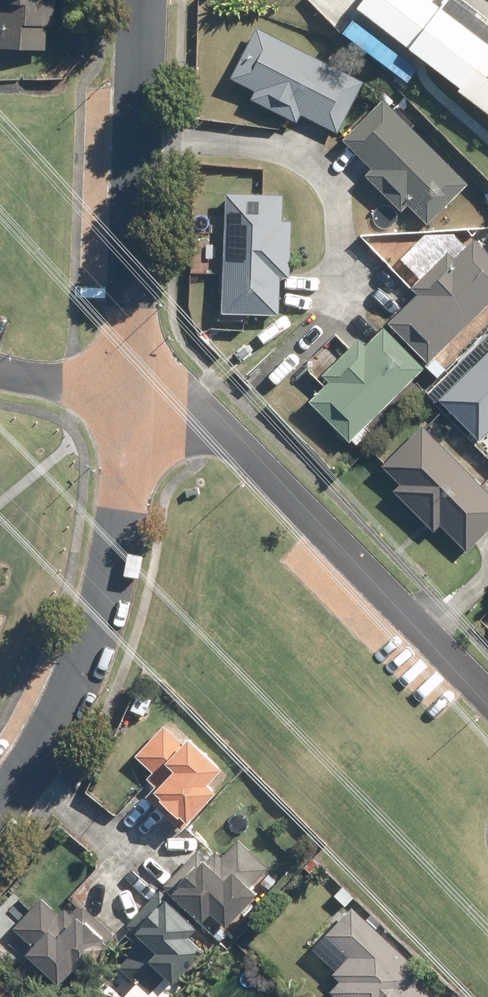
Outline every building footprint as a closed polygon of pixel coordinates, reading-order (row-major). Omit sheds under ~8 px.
[(54,0),(0,0),(0,51),(43,53),(44,29),(53,30),(54,0)] [(444,0),(359,0),(352,7),(487,113),(487,34),(444,0)] [(227,82),(251,93),(247,101),(296,125),(300,117),(337,135),(363,83),(253,29),(227,82)] [(339,139),(368,169),(361,176),(399,215),(406,208),(424,226),(466,185),(380,98),(339,139)] [(275,317),(276,277),(286,277),(288,222),(278,222),(279,197),(223,195),(218,315),(275,317)] [(453,259),(447,253),(410,288),(417,295),(387,324),(426,364),(487,303),(487,253),(474,239),(453,259)] [(347,444),(351,440),(356,446),(372,431),(366,425),(423,369),(383,329),(363,349),(356,342),(320,378),(326,385),(307,404),(347,444)] [(487,431),(487,350),(435,400),(476,443),(487,431)] [(396,486),(389,493),(431,534),(438,527),(465,553),(487,529),(487,493),(421,427),(380,470),(396,486)] [(132,758),(149,774),(144,779),(151,786),(142,796),(176,829),(212,792),(202,784),(213,772),(163,725),(132,758)] [(255,897),(248,890),(256,882),(267,892),(278,880),(236,841),(216,862),(198,845),(160,886),(217,939),(255,897)] [(54,987),(68,972),(77,981),(116,939),(79,904),(63,921),(41,899),(10,931),(28,948),(20,956),(54,987)] [(150,953),(141,963),(132,954),(107,982),(124,996),(123,996),(171,996),(180,986),(172,979),(200,947),(185,934),(192,927),(161,901),(130,936),(150,953)] [(347,958),(332,975),(340,982),(329,995),(331,996),(427,996),(412,984),(422,973),(354,911),(327,940),(347,958)]
